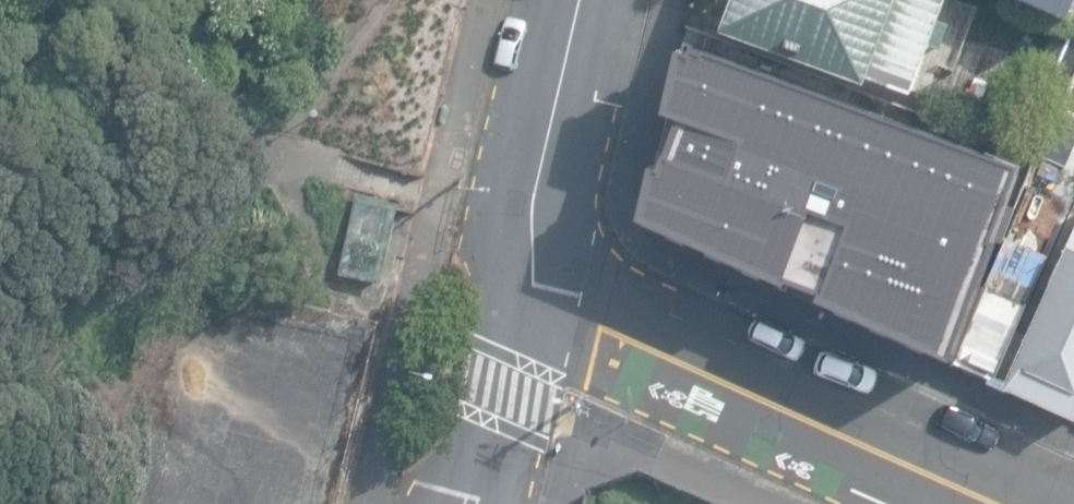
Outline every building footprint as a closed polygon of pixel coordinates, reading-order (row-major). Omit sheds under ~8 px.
[(718,1),(726,20),(721,32),(866,86),(869,78),(910,94),(948,0),(718,0),(718,1)] [(1071,21),(1073,14),(1073,0),(1017,0),(1071,21)] [(947,349),(1014,156),(693,35),(689,47),(679,43),(665,104),(678,109),(666,144),(656,141),(640,213),(782,277),(785,270),(819,285),(816,291),(947,349)] [(1040,310),(1005,389),(1073,421),(1073,234),(1040,310)] [(996,382),(1029,305),(988,288),(955,365),(996,382)]
